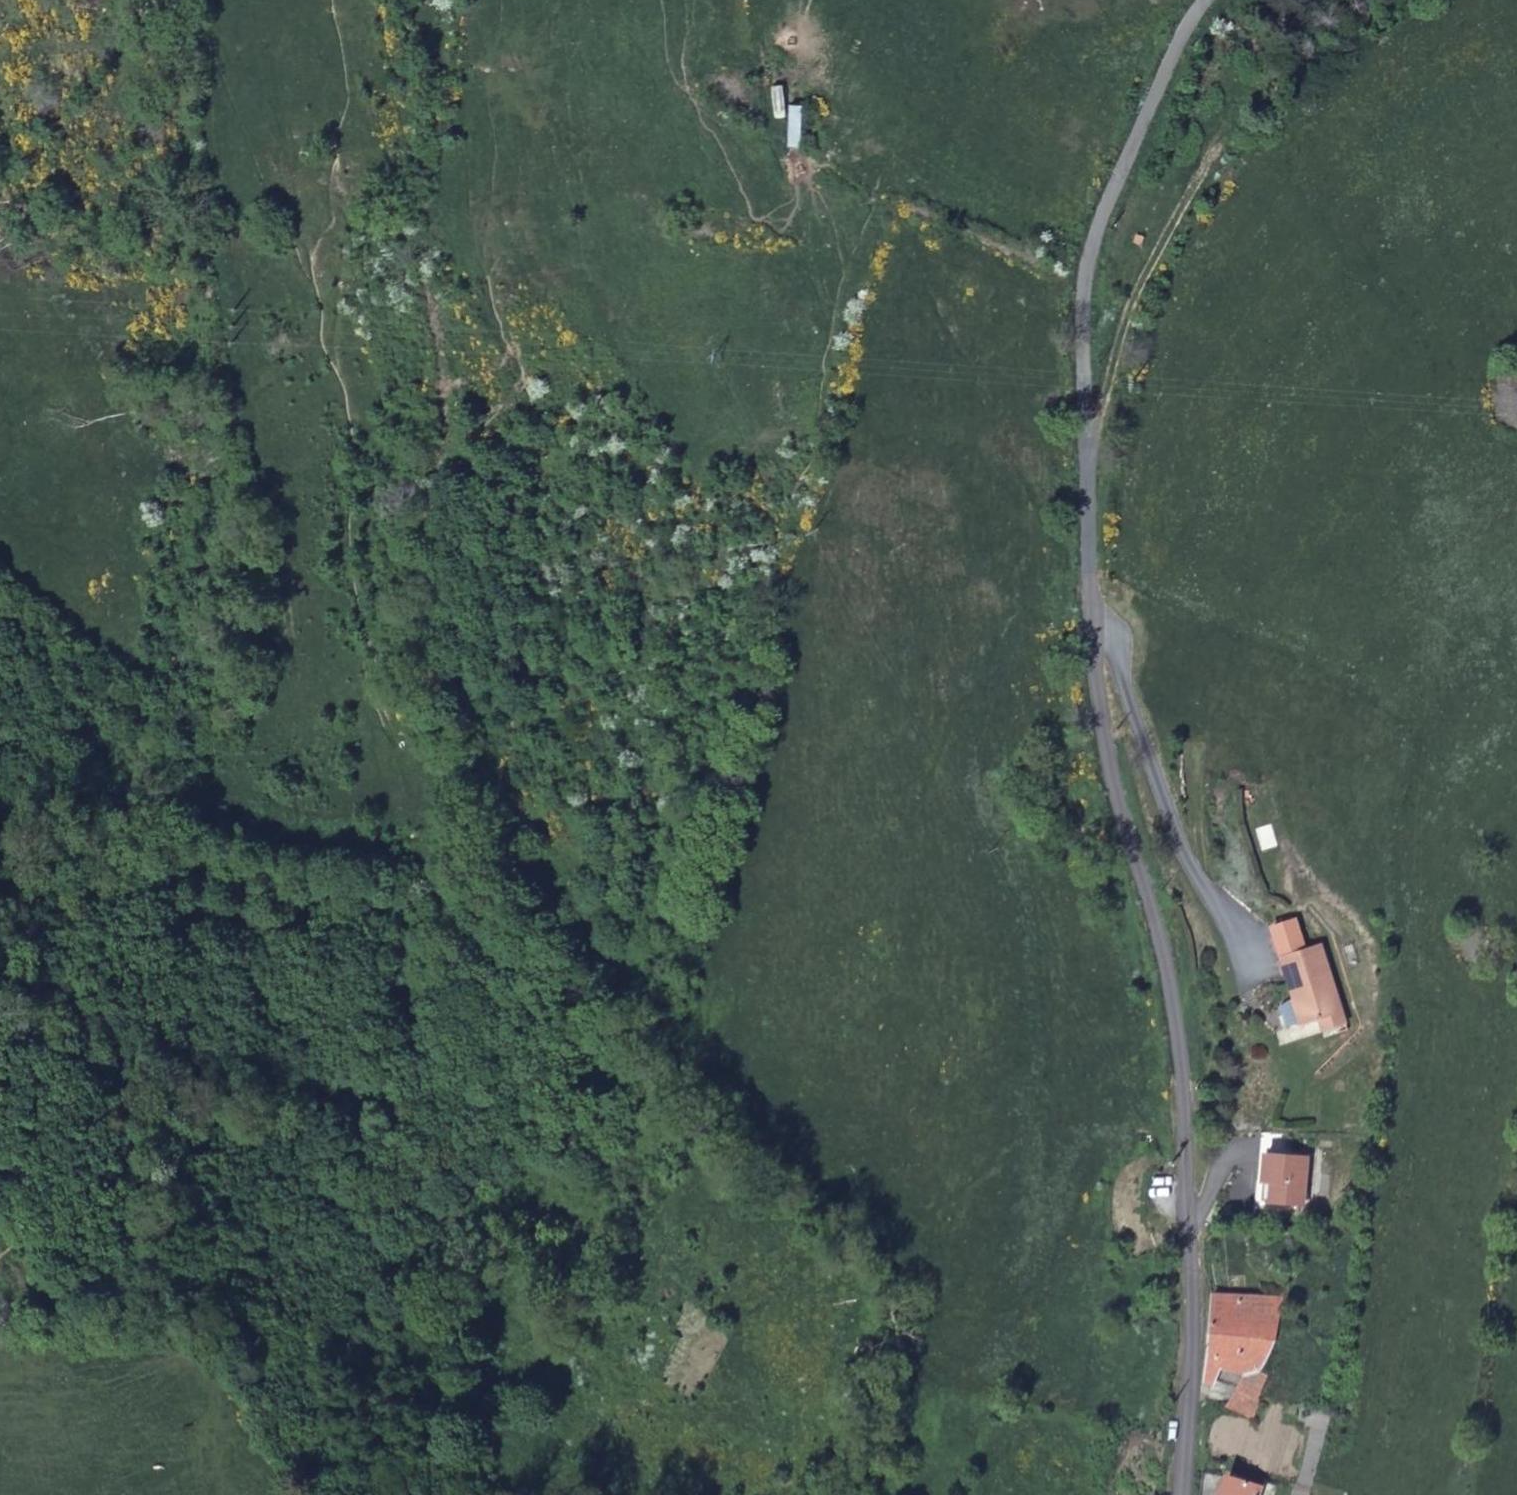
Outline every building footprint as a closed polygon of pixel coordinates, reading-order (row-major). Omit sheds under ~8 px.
[(1307,1023),(1327,1016),(1349,1010),(1328,942),(1310,947),(1303,918),(1278,924),(1299,997),(1286,1004),(1292,1025),(1306,1021),(1307,1023)] [(1349,1010),(1327,1016),(1330,1028),(1352,1022),(1349,1010)] [(1281,1137),(1277,1158),(1292,1160),(1294,1138),(1281,1137)] [(1292,1160),(1277,1158),(1273,1184),(1282,1186),(1280,1205),(1311,1210),(1318,1164),(1292,1160)] [(1282,1186),(1273,1184),(1270,1203),(1265,1202),(1264,1210),(1310,1218),(1311,1210),(1280,1205),(1282,1186)] [(1237,1393),(1264,1400),(1284,1301),(1210,1297),(1205,1381),(1215,1382),(1220,1365),(1245,1377),(1237,1393)] [(1252,1487),(1224,1478),(1218,1494),(1249,1494),(1252,1487)]
